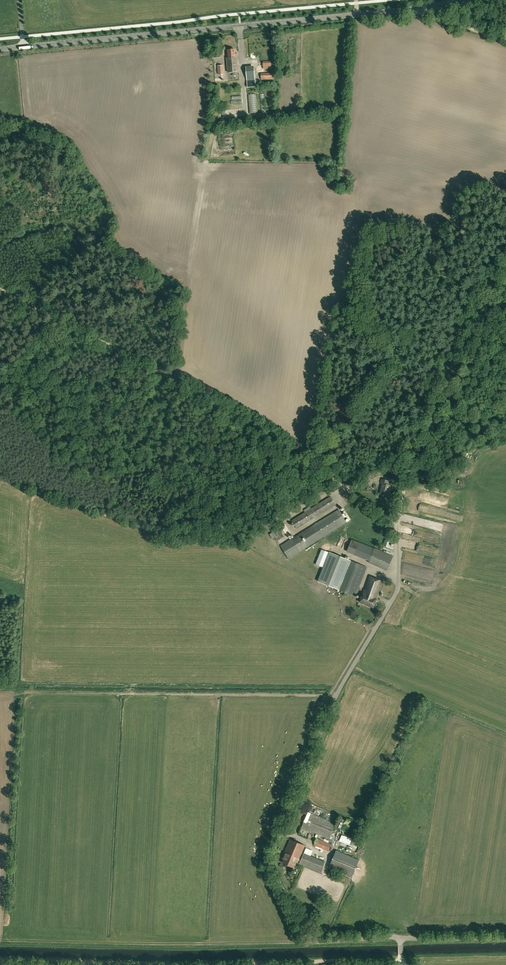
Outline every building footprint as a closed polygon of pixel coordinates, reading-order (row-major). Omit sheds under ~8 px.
[(229,58),(227,58),(228,72),(239,71),(237,53),(235,54),(235,50),(228,50),(229,58)] [(254,66),(246,67),(248,87),(256,87),(254,66)] [(391,485),(389,485),(388,485),(389,481),(382,479),(381,484),(383,484),(380,495),(387,497),(389,490),(391,485)] [(311,509),(310,506),(304,510),(306,512),(292,520),(297,528),(336,504),(331,496),(311,509)] [(342,514),(339,510),(281,545),(289,558),(347,522),(345,518),(348,516),(345,512),(342,514)] [(278,527),(271,530),(277,541),(284,537),(278,527)] [(352,540),(347,551),(370,560),(369,562),(387,570),(393,556),(374,548),(374,549),(352,540)] [(355,596),(367,567),(334,554),(322,583),(355,596)] [(434,572),(431,572),(431,570),(430,570),(429,574),(424,573),(423,578),(432,579),(434,572)] [(382,581),(370,576),(363,594),(359,602),(373,607),(376,599),(376,598),(382,581)] [(329,838),(336,824),(308,812),(302,827),(329,838)] [(317,838),(314,845),(329,851),(332,844),(317,838)] [(297,865),(305,845),(290,839),(282,859),(284,859),(282,863),(286,864),(285,867),(286,868),(288,869),(289,868),(290,866),(294,868),(295,864),(297,865)] [(352,876),(359,860),(336,850),(329,867),(352,876)] [(321,872),(326,862),(304,853),(300,863),(321,872)]
